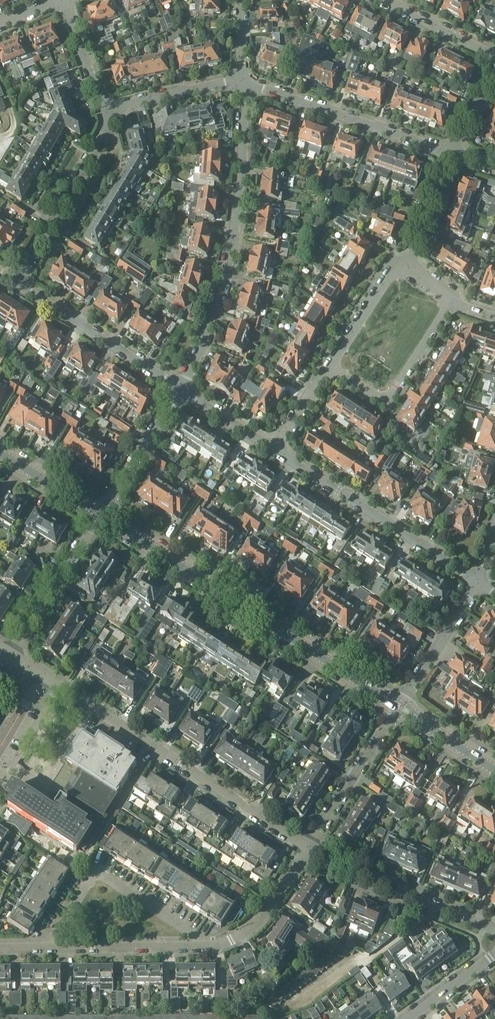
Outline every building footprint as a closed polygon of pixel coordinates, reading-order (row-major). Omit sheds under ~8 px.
[(131,18),(142,13),(140,8),(137,0),(123,0),(131,18)] [(150,0),(137,0),(140,8),(142,13),(146,11),(144,7),(151,4),(150,0)] [(202,1),(196,1),(196,14),(220,13),(220,10),(219,10),(218,6),(220,5),(220,2),(218,1),(218,0),(202,1)] [(308,3),(309,4),(313,6),(319,9),(324,0),(309,0),(308,3)] [(316,16),(327,22),(329,18),(331,15),(338,1),(337,0),(324,0),(319,9),(316,16)] [(442,10),(453,15),(461,1),(461,0),(447,0),(442,10)] [(453,15),(454,15),(464,20),(465,20),(472,6),(471,6),(472,4),(471,4),(473,0),(469,0),(467,4),(464,2),(461,1),(453,15)] [(491,8),(489,12),(483,8),(475,23),(476,24),(476,26),(478,27),(481,27),(486,29),(494,14),(493,14),(494,11),(494,1),(494,0),(493,0),(491,8)] [(331,15),(329,18),(334,20),(339,23),(341,20),(342,20),(344,16),(349,6),(340,2),(338,1),(331,15)] [(117,17),(111,2),(109,2),(104,3),(105,4),(100,6),(106,22),(117,17)] [(100,5),(88,10),(91,18),(90,18),(91,19),(92,19),(95,27),(106,22),(100,6),(100,5)] [(277,9),(260,9),(260,26),(267,26),(267,22),(277,22),(283,22),(283,9),(277,9)] [(171,28),(173,25),(169,14),(168,11),(162,13),(164,18),(169,30),(171,28)] [(348,24),(345,31),(347,32),(353,35),(354,34),(358,36),(359,34),(361,31),(369,15),(364,12),(363,13),(358,11),(350,25),(348,24)] [(494,14),(486,29),(494,33),(494,15),(494,14)] [(359,34),(358,36),(373,44),(380,29),(377,27),(377,26),(380,21),(379,20),(379,21),(377,20),(376,19),(374,18),(369,15),(361,31),(359,34)] [(169,30),(164,18),(159,20),(163,33),(167,31),(169,30)] [(192,29),(191,21),(184,23),(186,30),(192,29)] [(51,25),(40,30),(47,48),(53,45),(54,47),(59,45),(58,43),(55,35),(52,29),(52,27),(51,25)] [(379,40),(390,46),(398,30),(393,27),(392,28),(386,25),(379,40)] [(115,42),(111,34),(108,28),(104,29),(108,37),(100,41),(102,47),(115,42)] [(29,34),(30,36),(29,36),(36,53),(32,55),(34,59),(33,59),(34,63),(40,61),(38,57),(49,52),(48,49),(47,48),(40,30),(33,33),(32,32),(29,34)] [(401,51),(409,36),(403,33),(403,32),(398,30),(390,46),(401,51)] [(131,35),(135,44),(141,42),(137,33),(131,35)] [(308,80),(309,81),(315,64),(308,62),(310,57),(305,55),(307,48),(318,53),(321,46),(322,42),(317,40),(314,39),(304,35),(302,41),(300,48),(297,55),(303,57),(296,76),(301,78),(300,78),(302,79),(301,80),(307,82),(308,80)] [(169,43),(170,49),(171,54),(177,53),(180,72),(184,71),(183,69),(187,69),(188,70),(191,69),(192,67),(193,67),(190,51),(189,46),(183,48),(182,40),(180,40),(180,36),(178,37),(178,36),(175,36),(175,37),(168,39),(169,43)] [(14,61),(19,73),(23,71),(20,65),(32,59),(30,54),(25,56),(18,41),(17,41),(17,39),(11,42),(12,43),(9,44),(7,44),(14,61)] [(211,46),(202,48),(206,66),(208,65),(210,66),(213,66),(214,64),(221,63),(218,44),(217,41),(211,42),(211,46)] [(272,70),(280,48),(280,41),(275,41),(275,48),(273,51),(265,48),(264,50),(262,50),(261,54),(263,54),(262,57),(263,58),(261,61),(260,64),(265,66),(266,65),(272,68),(272,70)] [(413,47),(410,45),(403,60),(412,64),(414,59),(421,62),(429,47),(428,46),(427,45),(424,43),(423,44),(421,43),(421,44),(416,41),(413,47)] [(123,51),(120,43),(114,45),(117,54),(123,51)] [(7,44),(5,46),(2,47),(0,46),(0,47),(0,58),(3,66),(10,63),(12,68),(11,68),(14,75),(13,76),(14,79),(17,81),(21,79),(19,73),(14,61),(7,44)] [(280,48),(272,70),(284,74),(289,60),(294,63),(297,55),(300,48),(295,46),(293,52),(285,50),(280,48)] [(206,66),(202,48),(190,51),(193,67),(199,66),(200,67),(204,67),(204,65),(205,65),(205,67),(206,67),(206,66)] [(440,71),(444,74),(453,57),(451,57),(450,58),(448,57),(449,55),(443,52),(442,53),(441,53),(433,69),(439,72),(440,71)] [(338,67),(339,67),(345,70),(350,55),(343,53),(338,67)] [(169,74),(164,54),(158,56),(158,58),(151,59),(154,76),(156,75),(158,76),(161,76),(162,74),(165,73),(166,75),(169,74)] [(355,74),(361,57),(353,54),(348,71),(355,74)] [(453,57),(444,74),(455,79),(463,65),(463,64),(463,62),(457,59),(456,61),(454,60),(455,59),(453,57)] [(151,59),(139,62),(143,78),(144,78),(146,79),(148,79),(149,79),(150,77),(154,76),(151,59)] [(390,68),(396,71),(400,62),(395,59),(390,68)] [(131,81),(127,64),(126,61),(117,64),(118,68),(117,68),(116,68),(116,69),(112,70),(115,79),(116,79),(118,85),(123,84),(124,85),(127,84),(127,82),(130,81),(130,83),(131,83),(131,81)] [(139,62),(127,64),(131,81),(132,81),(133,82),(136,82),(137,81),(138,79),(143,78),(139,62)] [(406,65),(400,62),(396,71),(398,72),(402,73),(406,65)] [(57,74),(69,69),(67,64),(55,68),(57,74)] [(315,64),(309,81),(313,82),(314,84),(317,86),(319,84),(320,85),(326,68),(315,64)] [(475,71),(463,65),(455,79),(461,82),(457,90),(452,87),(450,91),(463,98),(464,95),(466,91),(464,90),(475,71)] [(338,72),(326,68),(320,85),(321,87),(324,88),(326,87),(327,87),(328,87),(332,88),(338,72)] [(402,73),(398,72),(393,85),(399,87),(402,78),(408,80),(409,75),(402,73)] [(50,95),(49,95),(53,107),(54,107),(58,109),(70,104),(70,102),(71,102),(69,96),(68,96),(66,93),(75,89),(76,88),(75,84),(73,84),(73,83),(72,84),(68,74),(56,79),(51,81),(54,91),(49,93),(50,95)] [(357,77),(357,78),(351,77),(346,93),(350,94),(350,95),(351,95),(351,97),(354,98),(356,97),(357,97),(363,79),(357,77)] [(363,100),(368,101),(374,84),(369,83),(369,82),(363,79),(357,97),(358,98),(358,100),(361,101),(363,100)] [(368,101),(369,102),(370,104),(373,105),(374,103),(375,104),(376,103),(380,104),(385,88),(374,84),(368,101)] [(395,111),(404,114),(409,98),(412,87),(406,85),(405,87),(404,87),(404,89),(398,88),(391,109),(396,110),(395,111)] [(439,94),(438,95),(446,99),(447,99),(456,104),(457,101),(458,100),(459,98),(442,90),(440,89),(439,94)] [(414,100),(409,98),(404,114),(409,116),(409,117),(413,118),(414,117),(415,118),(418,110),(420,111),(423,103),(419,102),(420,101),(414,99),(414,100)] [(435,107),(429,123),(437,125),(442,126),(449,105),(437,101),(435,107)] [(424,121),(429,123),(435,107),(429,105),(430,104),(424,102),(423,103),(420,111),(418,110),(415,118),(419,119),(419,121),(422,122),(424,121)] [(55,111),(52,114),(83,133),(86,129),(84,128),(85,125),(81,122),(80,121),(76,119),(70,104),(58,109),(54,107),(53,107),(55,111)] [(224,115),(226,114),(226,113),(228,112),(226,107),(225,107),(224,106),(215,108),(214,104),(205,106),(206,107),(200,108),(199,110),(198,111),(200,120),(202,129),(214,126),(216,132),(226,130),(223,118),(225,118),(224,115)] [(202,129),(200,120),(198,111),(192,112),(190,111),(187,111),(186,113),(185,113),(189,132),(202,129)] [(261,128),(259,135),(267,137),(266,140),(271,142),(272,139),(274,132),(280,114),(279,114),(279,115),(274,113),(273,112),(270,111),(269,112),(267,111),(264,120),(262,120),(260,127),(261,128)] [(178,115),(173,116),(177,134),(189,132),(185,113),(184,114),(183,112),(179,113),(178,115)] [(52,114),(46,125),(62,135),(63,132),(64,133),(67,129),(79,136),(80,133),(82,135),(83,133),(52,114)] [(172,114),(167,116),(160,117),(159,116),(153,117),(157,132),(161,131),(162,134),(163,137),(177,134),(173,116),(172,114)] [(280,114),(274,132),(287,137),(293,120),(292,119),(291,118),(287,117),(286,118),(281,116),(281,115),(280,114)] [(304,125),(299,140),(306,143),(302,156),(306,157),(308,151),(316,127),(314,127),(314,128),(312,128),(311,127),(311,126),(305,124),(305,125),(304,125)] [(488,124),(481,135),(486,138),(486,139),(494,145),(494,128),(488,124)] [(46,125),(39,136),(55,145),(56,144),(58,143),(59,140),(59,139),(62,135),(46,125)] [(140,128),(128,132),(132,149),(147,145),(154,144),(151,132),(153,132),(153,130),(152,125),(151,126),(140,128)] [(316,127),(308,151),(319,155),(327,133),(326,133),(326,132),(326,131),(320,130),(318,130),(318,129),(316,127)] [(35,139),(31,146),(33,147),(48,157),(49,155),(50,155),(51,155),(53,152),(52,151),(52,150),(54,148),(55,145),(39,136),(37,140),(35,139)] [(7,152),(15,137),(0,141),(0,148),(7,152)] [(342,161),(343,160),(350,140),(349,140),(348,139),(345,137),(344,138),(342,138),(342,139),(338,138),(334,151),(333,153),(330,160),(336,162),(337,159),(342,161)] [(25,142),(18,139),(16,143),(22,147),(25,142)] [(350,140),(343,160),(345,164),(350,166),(354,164),(355,161),(358,162),(360,156),(357,155),(361,145),(357,144),(357,143),(356,143),(356,141),(352,140),(351,141),(350,140)] [(271,143),(268,151),(274,153),(276,145),(271,143)] [(147,145),(132,149),(133,155),(131,158),(146,167),(151,161),(147,145)] [(33,147),(26,158),(42,168),(43,166),(44,166),(46,163),(46,161),(48,157),(33,147)] [(203,155),(202,168),(220,169),(220,168),(222,167),(222,164),(221,163),(221,161),(221,157),(221,147),(216,148),(216,150),(211,150),(212,155),(203,155)] [(360,166),(355,182),(361,184),(365,171),(377,175),(377,174),(379,169),(384,153),(379,151),(378,150),(378,151),(373,149),(372,149),(366,166),(366,168),(360,166)] [(377,175),(376,176),(387,180),(389,175),(390,175),(391,173),(394,164),(396,165),(399,158),(396,157),(395,156),(395,155),(392,154),(391,155),(390,154),(384,153),(379,169),(377,174),(377,175)] [(394,164),(391,173),(393,173),(395,174),(393,180),(403,184),(411,162),(407,160),(406,160),(406,158),(402,157),(400,158),(399,158),(396,165),(394,164)] [(26,158),(19,169),(35,179),(35,178),(36,177),(38,177),(39,174),(39,173),(39,172),(42,168),(26,158)] [(125,171),(125,172),(141,182),(145,175),(150,178),(153,174),(145,169),(146,167),(131,158),(130,160),(127,164),(126,165),(127,166),(124,169),(125,171)] [(411,162),(403,184),(416,188),(416,186),(417,184),(420,176),(423,168),(423,167),(418,165),(419,164),(411,162)] [(195,175),(194,186),(213,188),(213,182),(219,182),(219,178),(220,178),(220,176),(222,176),(222,172),(220,171),(220,169),(202,168),(201,176),(195,175)] [(19,169),(13,180),(29,190),(30,188),(31,188),(33,185),(32,183),(33,183),(35,179),(19,169)] [(261,181),(261,184),(262,186),(262,187),(280,189),(287,190),(288,178),(295,178),(300,178),(300,175),(286,170),(284,170),(284,172),(278,172),(278,176),(264,174),(264,175),(264,179),(263,179),(263,180),(261,181)] [(119,182),(118,184),(134,193),(139,186),(142,188),(145,184),(141,182),(125,172),(122,177),(120,177),(118,180),(119,182)] [(320,172),(317,180),(318,180),(316,185),(320,186),(325,173),(320,172)] [(1,178),(0,180),(9,185),(6,192),(22,201),(23,199),(25,199),(27,196),(26,195),(26,194),(29,190),(13,180),(0,173),(0,178),(1,178)] [(460,186),(458,192),(479,200),(481,193),(484,194),(486,189),(480,187),(480,186),(479,186),(468,182),(463,180),(462,185),(461,185),(460,186)] [(111,194),(128,204),(134,193),(118,184),(115,188),(113,188),(111,191),(112,193),(111,194)] [(193,204),(216,207),(217,206),(218,205),(219,202),(217,200),(218,199),(217,199),(218,194),(215,194),(215,191),(213,191),(213,188),(194,186),(192,185),(191,194),(195,194),(193,204)] [(261,189),(260,193),(262,194),(261,195),(261,196),(262,196),(262,197),(262,200),(281,202),(282,196),(279,196),(280,189),(262,187),(262,188),(261,189)] [(454,198),(453,202),(455,203),(454,205),(462,207),(461,209),(469,212),(470,210),(470,209),(476,212),(480,200),(479,200),(458,192),(456,198),(454,198)] [(105,205),(105,206),(121,216),(128,204),(111,194),(108,200),(106,200),(104,203),(105,205)] [(489,197),(487,202),(494,205),(494,199),(489,197)] [(171,203),(162,200),(160,205),(168,209),(171,203)] [(14,204),(11,209),(16,213),(19,208),(14,204)] [(216,207),(193,204),(191,204),(189,222),(203,224),(203,219),(214,220),(215,216),(215,214),(217,213),(218,210),(216,209),(216,207)] [(125,218),(121,216),(105,206),(102,211),(99,211),(98,214),(99,216),(98,217),(114,226),(119,229),(125,218)] [(451,213),(449,219),(465,224),(470,226),(474,214),(469,213),(469,212),(461,209),(453,207),(453,208),(451,208),(450,212),(451,213)] [(19,208),(16,213),(24,218),(28,213),(19,208)] [(298,218),(299,210),(296,210),(284,209),(284,216),(298,218)] [(363,210),(361,216),(376,221),(372,233),(387,238),(386,240),(395,243),(396,240),(398,241),(402,229),(391,225),(393,219),(363,210)] [(257,219),(256,222),(258,223),(258,224),(258,225),(280,229),(282,216),(280,215),(260,212),(259,216),(259,217),(259,218),(257,219)] [(396,213),(394,219),(404,223),(406,216),(396,213)] [(107,238),(114,226),(98,217),(95,222),(93,222),(91,225),(92,227),(91,229),(107,238)] [(333,223),(353,236),(357,230),(337,217),(333,223)] [(447,226),(446,231),(467,238),(471,226),(470,226),(465,224),(449,219),(448,222),(447,226)] [(141,228),(134,224),(132,228),(139,232),(141,228)] [(256,227),(255,230),(257,231),(256,232),(256,234),(257,234),(256,237),(256,238),(273,241),(277,241),(281,241),(283,229),(280,229),(258,225),(257,226),(256,227)] [(20,230),(15,227),(12,231),(6,227),(0,236),(0,246),(5,249),(9,243),(11,245),(14,241),(12,240),(13,238),(15,239),(20,230)] [(211,238),(212,236),(210,236),(211,232),(194,228),(193,233),(194,234),(192,241),(210,244),(210,243),(212,242),(213,239),(211,238)] [(84,240),(101,249),(107,238),(91,229),(84,240)] [(346,247),(348,248),(366,260),(369,255),(368,254),(372,248),(353,236),(346,247)] [(210,244),(192,241),(183,239),(182,246),(183,247),(190,249),(189,253),(207,257),(208,253),(208,251),(210,251),(211,247),(210,246),(210,244)] [(277,241),(276,248),(288,250),(290,243),(281,241),(277,241)] [(85,250),(80,247),(72,242),(68,247),(82,255),(85,250)] [(440,253),(436,259),(442,263),(445,264),(444,265),(452,270),(459,258),(463,252),(468,245),(457,242),(454,246),(456,247),(452,253),(440,245),(436,251),(440,253)] [(468,245),(463,252),(464,253),(468,256),(471,251),(473,248),(468,245)] [(276,248),(275,253),(279,254),(279,256),(287,257),(288,250),(276,248)] [(346,255),(342,261),(341,262),(356,272),(361,264),(363,264),(366,260),(348,248),(344,254),(346,255)] [(250,261),(250,263),(268,267),(271,254),(254,250),(253,254),(252,254),(252,256),(250,256),(249,260),(250,261)] [(333,250),(330,255),(336,258),(339,254),(333,250)] [(125,256),(117,269),(142,285),(147,276),(151,269),(142,262),(127,253),(125,256)] [(183,257),(179,256),(166,253),(165,259),(182,263),(183,257)] [(55,273),(51,279),(61,285),(71,270),(64,266),(67,261),(62,257),(56,266),(58,267),(57,269),(55,268),(52,272),(55,273)] [(459,258),(452,270),(469,282),(472,277),(477,269),(476,269),(459,258)] [(341,262),(333,275),(349,286),(352,281),(352,279),(356,272),(341,262)] [(247,275),(265,279),(268,267),(250,263),(248,264),(247,268),(248,269),(248,271),(249,271),(247,275)] [(183,276),(201,281),(201,280),(203,279),(204,276),(203,274),(203,273),(204,268),(186,264),(183,276)] [(494,293),(494,276),(494,274),(494,270),(493,270),(494,267),(489,266),(488,268),(490,269),(483,292),(494,296),(494,293)] [(71,270),(61,285),(62,286),(62,288),(65,290),(66,289),(67,290),(69,291),(70,290),(72,292),(82,277),(83,275),(72,268),(71,270)] [(82,277),(72,292),(75,293),(75,295),(77,296),(78,296),(77,298),(81,300),(82,299),(83,300),(84,300),(86,297),(88,294),(93,298),(101,286),(104,281),(107,277),(103,274),(90,278),(88,281),(82,277)] [(349,286),(333,275),(324,288),(340,298),(345,290),(346,290),(349,286)] [(201,282),(201,281),(183,276),(181,283),(175,281),(173,286),(165,283),(165,281),(161,280),(159,285),(176,295),(188,299),(190,292),(197,294),(198,290),(199,288),(201,287),(202,284),(201,282)] [(93,298),(92,299),(98,303),(95,307),(96,308),(96,310),(99,312),(101,311),(103,313),(104,312),(107,314),(116,299),(105,292),(113,281),(107,277),(104,281),(101,286),(93,298)] [(267,287),(279,290),(283,291),(284,285),(268,281),(267,287)] [(243,291),(243,293),(241,293),(240,296),(241,298),(241,299),(259,305),(262,297),(261,297),(262,292),(245,287),(244,291),(243,291)] [(277,296),(279,290),(267,287),(265,293),(277,296)] [(324,288),(316,301),(333,312),(336,307),(335,306),(340,298),(324,288)] [(147,289),(138,303),(135,308),(139,310),(142,306),(144,308),(153,293),(147,289)] [(164,292),(158,289),(155,293),(161,297),(164,292)] [(116,299),(107,314),(109,316),(109,317),(110,317),(111,318),(111,320),(114,322),(116,321),(117,322),(118,323),(119,321),(121,318),(127,309),(128,307),(129,306),(131,302),(120,294),(117,299),(116,299)] [(192,303),(175,299),(169,295),(166,301),(165,300),(163,304),(172,310),(172,308),(186,312),(187,309),(190,310),(192,303)] [(255,317),(257,311),(258,311),(259,305),(241,299),(240,300),(238,301),(237,304),(239,306),(238,307),(239,308),(237,312),(255,317)] [(4,329),(6,325),(7,324),(17,308),(16,307),(15,306),(13,304),(11,304),(10,303),(6,301),(0,310),(0,327),(4,329)] [(333,312),(316,301),(308,314),(323,324),(328,316),(330,316),(333,312)] [(17,308),(7,324),(13,328),(12,329),(17,332),(8,347),(13,351),(25,332),(20,329),(27,318),(28,317),(27,315),(25,313),(23,312),(23,310),(20,309),(19,309),(17,308)] [(140,337),(151,321),(139,314),(129,330),(130,331),(130,332),(133,334),(135,334),(137,335),(138,334),(141,336),(140,337)] [(308,314),(300,327),(316,338),(319,333),(318,331),(323,324),(308,314)] [(258,318),(256,324),(266,328),(269,329),(271,322),(258,318)] [(140,337),(141,337),(144,339),(144,341),(146,343),(148,342),(151,344),(152,343),(156,345),(159,340),(159,341),(166,331),(170,334),(176,326),(165,319),(160,327),(151,321),(140,337)] [(40,324),(30,340),(42,348),(53,331),(52,330),(52,329),(48,327),(47,327),(44,325),(41,323),(40,324)] [(229,334),(229,335),(246,341),(251,329),(234,323),(232,327),(231,329),(229,329),(228,332),(229,334)] [(264,333),(266,328),(256,324),(254,330),(264,333)] [(294,324),(288,334),(294,338),(293,339),(297,341),(295,345),(305,352),(308,347),(311,342),(313,342),(316,338),(300,327),(294,324)] [(479,335),(481,335),(482,334),(466,328),(463,327),(461,334),(459,334),(459,335),(460,336),(457,340),(456,340),(453,344),(454,344),(453,345),(465,352),(471,344),(476,346),(479,335)] [(42,348),(40,351),(51,357),(50,359),(49,359),(45,365),(52,369),(57,361),(65,348),(60,345),(63,341),(64,338),(62,337),(58,334),(58,333),(55,331),(54,331),(53,331),(42,348)] [(242,354),(246,341),(229,335),(228,336),(226,337),(225,340),(226,342),(226,343),(225,348),(242,354)] [(476,346),(484,348),(485,349),(489,338),(481,335),(479,335),(476,346)] [(489,338),(485,349),(484,348),(481,355),(488,358),(494,360),(494,359),(494,338),(492,337),(490,338),(489,338)] [(23,341),(17,350),(22,353),(28,344),(23,341)] [(444,349),(441,354),(458,364),(465,352),(453,345),(454,344),(453,344),(450,342),(446,349),(444,349)] [(73,347),(63,361),(69,365),(69,364),(75,368),(85,352),(85,350),(82,349),(81,349),(76,346),(74,345),(73,347)] [(295,345),(288,356),(302,366),(305,361),(307,361),(309,357),(308,356),(309,355),(305,352),(295,345)] [(85,352),(75,368),(82,372),(79,376),(84,379),(79,386),(85,390),(95,375),(90,372),(96,362),(97,360),(95,359),(91,356),(91,354),(88,353),(87,353),(85,352)] [(215,387),(219,390),(230,373),(224,370),(226,366),(223,364),(226,357),(218,354),(215,361),(217,362),(207,382),(215,386),(215,387)] [(451,375),(458,364),(441,354),(439,358),(439,360),(438,361),(437,362),(437,363),(438,362),(439,364),(438,365),(437,365),(436,364),(435,365),(436,366),(451,375)] [(280,365),(276,372),(282,376),(285,371),(293,376),(296,372),(297,373),(298,372),(300,372),(302,368),(301,367),(302,366),(288,356),(282,366),(280,365)] [(52,369),(48,374),(53,378),(62,365),(57,361),(52,369)] [(268,369),(263,366),(259,363),(257,364),(255,369),(264,375),(268,369)] [(95,375),(85,390),(93,395),(97,389),(105,394),(106,393),(109,389),(119,374),(118,373),(117,373),(117,371),(114,369),(112,370),(111,368),(107,366),(106,368),(100,377),(95,374),(95,375)] [(430,371),(427,376),(444,386),(451,375),(436,366),(437,367),(436,369),(434,369),(434,368),(433,368),(433,370),(432,371),(430,371)] [(230,373),(219,390),(220,391),(220,393),(223,395),(225,394),(226,395),(227,394),(229,396),(235,400),(247,381),(238,375),(236,377),(230,373)] [(106,393),(105,394),(117,402),(120,397),(130,381),(129,380),(128,379),(127,378),(125,377),(124,377),(123,377),(119,374),(109,389),(106,393)] [(28,376),(17,394),(23,398),(28,389),(31,390),(36,381),(28,376)] [(421,387),(422,388),(437,397),(444,386),(427,376),(425,380),(426,382),(425,383),(423,384),(424,385),(424,384),(425,386),(424,387),(423,387),(422,386),(421,387)] [(10,386),(8,389),(14,393),(19,384),(13,380),(10,386)] [(130,381),(120,397),(127,401),(126,402),(128,404),(131,405),(141,388),(137,386),(137,385),(137,384),(133,381),(132,382),(131,382),(130,381)] [(247,381),(235,400),(240,403),(252,384),(247,381)] [(263,384),(260,389),(260,390),(263,392),(278,402),(278,401),(280,402),(280,401),(279,400),(281,397),(283,397),(285,394),(284,392),(285,391),(270,381),(266,387),(263,384)] [(7,391),(8,389),(10,386),(4,383),(1,388),(0,389),(0,403),(7,391)] [(57,399),(60,394),(52,388),(49,394),(57,399)] [(131,405),(129,407),(136,412),(137,412),(136,412),(137,413),(137,412),(141,414),(145,408),(147,407),(149,404),(149,402),(153,396),(149,394),(148,393),(148,392),(147,391),(144,389),(142,389),(141,388),(131,405)] [(430,408),(437,397),(422,388),(423,389),(422,390),(420,390),(419,390),(419,392),(419,393),(416,393),(414,397),(413,397),(430,408)] [(261,398),(251,413),(257,416),(260,411),(266,416),(271,407),(273,409),(278,402),(263,392),(260,390),(259,391),(260,397),(261,398)] [(329,402),(327,406),(328,408),(328,409),(339,417),(349,402),(348,402),(344,400),(346,397),(338,392),(332,403),(329,402)] [(409,401),(405,407),(424,420),(428,414),(433,416),(436,412),(434,411),(430,408),(413,397),(412,396),(410,395),(408,399),(409,400),(409,401)] [(18,406),(17,406),(13,413),(14,413),(11,418),(16,422),(15,423),(16,423),(16,426),(21,429),(23,428),(34,408),(21,400),(18,406)] [(349,402),(339,417),(345,420),(344,422),(349,425),(350,423),(351,424),(360,410),(349,402)] [(463,408),(474,411),(484,414),(486,408),(475,405),(464,402),(463,408)] [(405,407),(398,419),(408,426),(407,427),(412,431),(418,435),(427,422),(424,420),(405,407)] [(23,428),(24,427),(29,430),(30,430),(36,433),(47,415),(34,408),(23,428)] [(96,408),(93,414),(100,418),(104,413),(96,408)] [(351,424),(350,426),(355,429),(356,428),(358,429),(355,433),(360,436),(361,434),(363,432),(372,418),(366,414),(367,412),(362,409),(361,411),(360,410),(351,424)] [(68,425),(73,416),(66,411),(60,420),(68,425)] [(484,414),(474,411),(473,417),(482,420),(484,414)] [(47,415),(36,433),(37,434),(38,435),(40,437),(42,437),(49,441),(51,436),(52,436),(56,429),(59,423),(47,415)] [(329,429),(333,424),(330,422),(331,420),(323,415),(320,421),(327,425),(326,426),(329,429)] [(82,421),(73,416),(68,425),(76,430),(82,421)] [(110,422),(117,426),(120,421),(113,416),(110,422)] [(109,424),(104,421),(99,418),(96,423),(105,429),(109,424)] [(363,432),(361,434),(374,442),(375,440),(380,433),(381,434),(386,427),(382,424),(383,422),(378,419),(377,421),(374,419),(372,418),(363,432)] [(184,438),(190,442),(200,427),(198,426),(197,427),(188,420),(185,424),(184,423),(177,433),(171,441),(176,444),(180,438),(183,440),(184,438)] [(483,434),(494,437),(494,424),(484,421),(480,420),(476,432),(483,434)] [(117,426),(128,434),(132,428),(120,421),(117,426)] [(448,421),(442,430),(449,435),(454,424),(448,421)] [(198,453),(201,449),(211,433),(211,432),(209,433),(207,431),(207,430),(202,427),(201,428),(200,427),(190,442),(187,447),(198,453)] [(66,445),(63,450),(70,454),(70,455),(73,457),(75,456),(76,457),(86,439),(74,431),(70,438),(70,437),(65,444),(66,445)] [(213,434),(211,433),(201,449),(212,456),(222,441),(221,441),(221,439),(217,436),(216,437),(213,435),(213,434)] [(112,440),(115,442),(121,446),(125,439),(116,434),(112,440)] [(308,439),(307,439),(307,440),(304,445),(314,452),(318,455),(327,442),(319,437),(318,439),(311,434),(308,439)] [(483,434),(481,440),(479,440),(477,447),(494,452),(494,437),(483,434)] [(86,439),(76,457),(82,461),(82,462),(87,465),(86,466),(87,466),(99,446),(93,443),(95,439),(89,435),(86,439)] [(222,442),(222,441),(212,456),(218,460),(217,461),(219,463),(216,467),(220,470),(224,463),(223,463),(232,449),(222,442)] [(358,447),(361,449),(364,445),(365,446),(367,444),(362,441),(360,443),(358,447)] [(335,448),(327,442),(318,455),(324,458),(334,464),(341,453),(334,449),(335,448)] [(465,443),(464,449),(470,451),(473,452),(475,446),(465,443)] [(99,446),(87,466),(87,468),(91,471),(92,471),(94,470),(95,471),(96,469),(101,472),(104,467),(105,468),(109,461),(109,460),(108,460),(109,459),(111,455),(112,455),(112,454),(114,450),(107,446),(105,450),(99,446)] [(383,480),(379,486),(383,489),(381,493),(382,494),(382,496),(385,498),(387,497),(388,498),(398,482),(399,480),(400,479),(394,475),(396,473),(391,470),(390,469),(393,465),(402,451),(396,448),(387,462),(383,468),(385,469),(382,474),(385,477),(383,480)] [(172,454),(165,450),(162,455),(169,459),(172,454)] [(470,451),(465,470),(471,471),(489,477),(490,475),(491,474),(492,471),(491,470),(493,464),(487,462),(488,456),(473,452),(470,451)] [(345,472),(350,475),(358,462),(351,458),(350,459),(343,455),(341,453),(334,464),(345,472)] [(432,461),(419,453),(416,459),(429,467),(432,461)] [(376,464),(374,467),(381,472),(388,461),(381,456),(376,464)] [(233,473),(230,477),(234,479),(237,475),(239,476),(241,474),(246,478),(255,464),(244,457),(237,468),(235,471),(234,470),(233,472),(233,473)] [(164,471),(168,464),(160,459),(159,459),(156,463),(156,464),(156,465),(164,471)] [(255,464),(246,478),(249,480),(257,485),(266,470),(263,468),(262,467),(262,466),(258,462),(256,464),(256,463),(255,463),(255,464)] [(355,479),(355,478),(366,485),(373,474),(366,469),(367,468),(358,462),(350,475),(355,479)] [(419,484),(425,474),(428,469),(424,466),(420,472),(419,471),(413,481),(419,484)] [(436,474),(433,472),(428,469),(425,474),(433,480),(436,474)] [(257,485),(252,492),(264,500),(268,503),(273,495),(268,492),(277,478),(266,471),(267,470),(266,470),(257,485)] [(182,471),(177,479),(183,483),(188,475),(182,471)] [(471,471),(467,484),(486,489),(488,483),(489,482),(490,479),(489,478),(489,477),(471,471)] [(451,477),(450,483),(459,488),(461,489),(462,482),(463,480),(451,477)] [(151,505),(163,487),(156,483),(157,482),(151,478),(147,484),(147,483),(142,491),(139,495),(145,499),(144,500),(144,503),(149,506),(151,505)] [(398,482),(388,498),(388,500),(391,502),(393,501),(394,502),(396,498),(401,500),(407,490),(407,491),(408,489),(410,485),(400,479),(399,480),(398,482)] [(445,479),(440,487),(454,496),(459,488),(450,483),(445,479)] [(205,488),(200,484),(195,492),(200,496),(205,488)] [(273,495),(268,503),(284,513),(288,506),(298,491),(297,490),(297,491),(296,491),(287,485),(282,493),(279,496),(278,498),(273,495)] [(158,507),(164,511),(175,495),(163,487),(151,505),(152,505),(157,508),(158,507)] [(207,489),(202,497),(208,501),(213,493),(207,489)] [(298,491),(288,506),(299,513),(310,496),(309,496),(307,497),(305,495),(304,495),(305,493),(300,490),(299,491),(298,491)] [(417,497),(411,507),(415,510),(412,514),(414,515),(414,517),(417,518),(418,517),(419,518),(430,502),(424,498),(426,495),(420,492),(418,496),(418,495),(417,496),(417,497)] [(175,495),(164,511),(165,512),(166,513),(169,515),(170,515),(176,519),(179,516),(184,508),(183,508),(187,502),(175,495)] [(310,496),(299,513),(310,520),(320,505),(319,504),(319,503),(315,500),(314,501),(313,501),(311,499),(311,497),(310,496)] [(11,497),(8,503),(8,502),(5,507),(5,506),(3,510),(0,515),(0,521),(12,528),(25,506),(23,504),(23,503),(23,502),(22,501),(21,500),(20,500),(19,500),(18,501),(17,501),(11,497)] [(424,521),(425,521),(430,525),(433,521),(439,511),(440,510),(442,506),(432,499),(430,502),(419,518),(420,519),(420,520),(423,522),(424,521)] [(234,505),(227,502),(223,508),(229,512),(234,505)] [(451,502),(448,508),(452,510),(472,522),(473,520),(475,521),(475,520),(480,521),(480,520),(484,504),(475,502),(475,505),(474,504),(474,505),(465,502),(463,509),(461,509),(460,509),(456,506),(456,505),(451,502)] [(310,520),(308,524),(318,531),(321,527),(332,511),(331,510),(329,511),(327,509),(326,509),(326,507),(325,506),(323,505),(322,504),(321,505),(320,505),(310,520)] [(257,505),(251,515),(257,519),(263,509),(257,505)] [(448,508),(443,516),(448,519),(451,515),(454,517),(455,515),(456,516),(447,532),(448,535),(452,537),(454,536),(457,532),(463,536),(472,522),(452,510),(448,508)] [(201,536),(201,537),(213,519),(201,511),(197,517),(196,517),(192,523),(193,524),(189,529),(196,533),(196,534),(199,536),(201,536)] [(332,511),(321,527),(332,534),(341,519),(340,518),(341,517),(339,515),(336,514),(335,515),(334,514),(333,513),(333,512),(333,511),(332,511)] [(39,535),(49,520),(47,519),(47,517),(43,515),(42,516),(36,512),(25,532),(31,536),(33,533),(38,536),(39,535)] [(246,523),(242,529),(248,533),(252,527),(257,519),(251,515),(248,513),(243,521),(246,523)] [(225,527),(213,519),(201,537),(207,540),(208,542),(212,545),(225,527)] [(257,519),(252,527),(258,530),(263,523),(257,519)] [(341,519),(332,534),(337,538),(336,539),(338,541),(334,549),(340,553),(347,543),(343,540),(352,527),(351,526),(342,520),(342,519),(341,519)] [(49,520),(39,535),(57,545),(61,538),(59,536),(63,528),(63,527),(63,526),(63,525),(63,524),(62,524),(61,523),(60,523),(59,523),(58,524),(57,524),(57,525),(49,520)] [(225,527),(212,545),(212,546),(212,548),(217,552),(219,551),(220,551),(221,549),(226,553),(229,548),(230,549),(234,542),(234,541),(238,535),(225,527)] [(298,536),(288,530),(285,534),(296,540),(298,536)] [(349,545),(344,552),(352,557),(355,552),(357,553),(358,551),(363,555),(373,540),(362,533),(353,547),(349,545)] [(15,536),(10,545),(16,549),(21,540),(15,536)] [(242,554),(239,559),(243,562),(242,564),(244,565),(244,566),(248,568),(249,568),(251,569),(262,551),(265,546),(266,545),(260,541),(253,537),(247,547),(246,547),(241,554),(242,554)] [(289,551),(294,543),(287,539),(282,547),(289,551)] [(363,555),(362,556),(373,564),(375,562),(384,547),(384,546),(383,546),(384,544),(379,541),(378,542),(373,539),(373,540),(363,555)] [(294,543),(289,551),(295,555),(300,547),(294,543)] [(320,551),(309,544),(307,549),(317,556),(320,551)] [(10,569),(29,581),(32,575),(31,574),(35,569),(30,567),(31,566),(27,564),(14,556),(18,551),(16,549),(10,545),(6,551),(9,553),(7,558),(14,562),(10,569)] [(262,551),(251,569),(252,570),(252,571),(256,573),(257,573),(258,574),(259,573),(264,576),(267,571),(268,571),(272,564),(278,553),(273,550),(272,551),(265,546),(262,551)] [(384,547),(375,562),(380,565),(379,566),(375,573),(381,577),(386,569),(385,568),(395,554),(394,554),(385,548),(384,547)] [(117,563),(115,561),(107,555),(106,556),(100,553),(93,563),(109,575),(117,563)] [(47,560),(38,554),(35,560),(44,565),(47,560)] [(345,564),(339,560),(334,567),(341,571),(345,564)] [(279,578),(276,584),(280,587),(279,588),(281,589),(282,591),(284,592),(286,592),(287,593),(299,575),(292,570),(296,565),(291,561),(284,571),(283,571),(278,578),(279,578)] [(417,567),(416,567),(415,568),(405,561),(399,569),(396,574),(395,574),(390,581),(394,583),(397,579),(400,580),(401,578),(407,582),(417,567)] [(91,570),(87,576),(102,586),(109,575),(93,563),(90,568),(91,570)] [(324,563),(319,571),(326,575),(331,567),(324,563)] [(331,567),(326,575),(331,579),(337,583),(342,575),(337,571),(331,567)] [(417,567),(407,582),(419,590),(428,575),(428,573),(426,572),(425,573),(422,571),(423,569),(418,567),(417,568),(417,567)] [(29,581),(10,569),(6,575),(5,574),(1,579),(12,586),(16,589),(16,588),(20,591),(24,586),(25,587),(29,581)] [(299,575),(287,593),(289,594),(289,596),(292,597),(294,597),(295,598),(296,597),(301,600),(304,595),(305,595),(309,588),(312,583),(316,577),(303,569),(299,575)] [(131,575),(125,572),(120,580),(125,584),(131,575)] [(428,575),(419,590),(429,597),(439,582),(437,580),(437,579),(432,576),(431,577),(428,575)] [(80,581),(77,587),(90,595),(89,597),(96,602),(100,594),(98,592),(102,586),(87,576),(82,583),(80,581)] [(130,602),(127,608),(132,611),(139,601),(150,585),(149,584),(150,584),(139,577),(135,582),(134,582),(127,593),(132,596),(129,601),(130,602)] [(375,596),(384,581),(379,578),(370,593),(375,596)] [(384,581),(375,596),(381,599),(390,585),(384,581)] [(439,582),(429,597),(428,599),(433,602),(436,604),(432,610),(437,613),(443,605),(442,604),(448,594),(447,593),(449,590),(440,583),(439,582)] [(139,601),(136,606),(147,614),(153,604),(161,593),(150,585),(139,601)] [(333,593),(330,591),(325,588),(320,596),(320,595),(315,603),(312,608),(317,611),(316,612),(317,613),(317,615),(322,618),(324,617),(337,598),(332,595),(333,593)] [(360,588),(354,597),(372,609),(378,600),(360,588)] [(7,611),(8,610),(9,611),(13,606),(11,605),(14,600),(10,598),(10,597),(7,594),(6,595),(0,591),(0,606),(7,611)] [(118,598),(104,618),(107,620),(107,621),(120,629),(130,615),(132,611),(127,608),(125,607),(123,610),(121,608),(124,602),(123,601),(118,598)] [(331,620),(337,624),(349,606),(337,598),(324,617),(325,618),(325,617),(330,620),(331,620)] [(173,623),(184,606),(177,602),(176,603),(171,600),(157,620),(165,625),(167,621),(172,624),(173,623)] [(380,601),(374,610),(381,614),(386,605),(380,601)] [(96,603),(93,607),(103,614),(106,609),(96,603)] [(65,617),(82,628),(89,617),(79,611),(80,609),(74,606),(74,607),(73,606),(65,617)] [(178,637),(179,638),(191,621),(190,620),(195,613),(196,613),(196,612),(196,611),(196,610),(195,609),(195,608),(194,608),(193,607),(192,607),(191,607),(190,607),(189,608),(188,609),(184,606),(173,623),(183,630),(179,637),(178,636),(178,637)] [(354,610),(349,606),(337,624),(338,625),(339,626),(342,628),(343,628),(349,632),(361,614),(359,613),(361,609),(357,606),(354,610)] [(404,623),(405,622),(408,617),(399,612),(395,617),(404,623)] [(481,622),(494,631),(494,616),(494,615),(494,614),(493,614),(493,615),(489,612),(488,613),(486,617),(484,616),(481,622)] [(61,621),(56,628),(75,640),(82,628),(65,617),(62,622),(61,621)] [(148,624),(144,630),(150,633),(153,628),(157,622),(151,619),(148,624)] [(138,640),(148,624),(143,621),(132,636),(138,640)] [(179,638),(192,646),(203,629),(196,625),(194,626),(190,624),(192,621),(191,621),(179,638)] [(475,633),(488,642),(489,642),(491,644),(494,638),(494,631),(481,622),(477,627),(479,628),(478,628),(477,631),(476,633),(475,633)] [(374,648),(375,648),(386,631),(374,623),(363,640),(369,644),(369,646),(373,648),(374,648)] [(404,642),(398,638),(386,658),(386,660),(391,663),(393,662),(394,663),(395,661),(400,664),(403,660),(408,653),(407,652),(411,647),(414,649),(424,633),(416,628),(415,629),(407,624),(403,631),(409,635),(404,642)] [(75,640),(56,628),(52,634),(54,635),(51,640),(68,650),(75,640)] [(192,646),(203,653),(213,639),(208,635),(208,632),(203,629),(192,646)] [(98,639),(98,640),(103,643),(110,633),(105,630),(98,639)] [(386,658),(398,638),(386,631),(375,648),(381,652),(381,654),(386,657),(386,658)] [(466,641),(466,642),(467,642),(471,645),(470,647),(477,651),(485,656),(487,657),(486,658),(487,659),(485,662),(484,662),(483,663),(493,668),(494,664),(494,649),(492,654),(484,649),(489,642),(488,642),(475,633),(473,632),(472,632),(472,633),(467,640),(466,640),(466,641)] [(215,661),(220,664),(225,657),(220,653),(226,644),(219,640),(217,641),(213,639),(203,653),(215,661)] [(51,655),(61,661),(65,664),(72,653),(68,650),(51,640),(44,651),(45,652),(44,653),(50,656),(51,655)] [(220,664),(216,671),(228,678),(232,672),(242,657),(237,653),(236,651),(229,646),(226,644),(220,653),(225,657),(220,664)] [(98,681),(110,662),(102,657),(103,655),(98,652),(93,660),(92,660),(90,664),(90,665),(86,671),(92,674),(90,677),(90,678),(90,679),(91,680),(91,681),(92,681),(93,681),(94,681),(95,681),(95,680),(96,680),(96,679),(98,681)] [(131,653),(128,658),(133,662),(137,656),(131,653)] [(75,671),(83,660),(77,656),(70,667),(75,671)] [(228,678),(227,679),(232,682),(237,675),(243,679),(255,662),(248,658),(245,659),(242,657),(232,672),(228,678)] [(449,667),(449,668),(450,668),(454,671),(465,679),(483,689),(489,677),(488,676),(491,670),(492,669),(493,668),(483,663),(483,664),(482,665),(482,666),(480,670),(479,670),(475,668),(467,663),(466,662),(467,661),(465,661),(462,659),(461,661),(456,658),(455,658),(455,659),(450,667),(449,667)] [(260,666),(255,662),(243,679),(255,687),(256,686),(260,679),(266,670),(272,660),(272,661),(271,661),(270,662),(266,669),(264,668),(263,670),(260,668),(260,666)] [(271,687),(272,686),(282,670),(277,666),(278,665),(278,664),(278,663),(277,662),(277,661),(276,661),(275,660),(274,660),(273,660),(272,660),(266,670),(260,679),(271,687)] [(110,687),(121,670),(110,662),(98,681),(104,684),(105,683),(109,685),(109,686),(109,687),(110,687)] [(156,677),(163,667),(158,663),(151,674),(156,677)] [(163,667),(156,677),(162,681),(168,670),(163,667)] [(114,691),(121,696),(133,677),(121,670),(110,687),(111,687),(115,689),(114,691)] [(272,687),(268,692),(280,700),(293,679),(288,676),(288,673),(282,670),(271,687),(272,687)] [(445,702),(446,702),(446,703),(447,702),(455,707),(455,708),(456,708),(458,706),(464,695),(467,690),(464,688),(461,685),(464,680),(465,679),(454,671),(451,676),(456,680),(455,681),(454,680),(454,681),(447,691),(447,692),(450,695),(449,696),(446,701),(445,701),(445,702)] [(140,682),(133,677),(121,696),(127,700),(128,698),(134,701),(138,695),(141,691),(140,691),(146,682),(141,679),(140,682)] [(149,702),(145,709),(150,712),(149,714),(156,718),(169,699),(161,695),(164,691),(156,686),(151,695),(153,696),(152,698),(151,698),(149,702)] [(199,690),(196,688),(194,686),(187,697),(192,700),(199,690)] [(306,711),(318,693),(317,692),(316,693),(315,694),(304,687),(290,708),(297,712),(300,707),(306,711)] [(199,690),(192,700),(197,704),(204,693),(199,690)] [(464,695),(458,706),(463,709),(462,710),(464,711),(467,714),(478,697),(467,690),(464,695)] [(169,699),(156,718),(162,722),(163,721),(169,724),(173,718),(176,714),(176,713),(184,700),(173,693),(169,699)] [(318,693),(306,711),(313,715),(310,720),(315,723),(320,715),(321,715),(329,703),(328,703),(329,702),(328,702),(329,700),(318,693)] [(478,697),(467,714),(473,717),(473,716),(479,720),(489,704),(478,697)] [(266,722),(277,729),(288,711),(277,704),(266,722)] [(234,712),(229,709),(222,720),(227,723),(234,712)] [(334,723),(339,715),(332,711),(327,719),(334,723)] [(184,725),(180,731),(185,735),(184,737),(191,741),(204,722),(196,717),(197,715),(193,712),(187,721),(184,725)] [(240,716),(234,712),(227,723),(233,727),(240,716)] [(347,715),(339,726),(354,736),(356,737),(363,725),(362,724),(361,723),(362,722),(351,714),(350,716),(349,715),(348,716),(347,715)] [(204,722),(191,741),(197,745),(198,744),(204,747),(208,741),(209,741),(211,737),(217,727),(219,724),(207,717),(204,722)] [(324,724),(321,729),(326,732),(329,727),(324,724)] [(332,737),(332,738),(347,747),(354,736),(339,726),(332,737)] [(67,760),(65,763),(67,764),(80,772),(117,796),(118,793),(137,763),(124,755),(125,753),(121,751),(120,752),(113,748),(86,730),(67,760)] [(220,760),(227,764),(239,746),(232,741),(234,737),(226,731),(220,740),(224,742),(222,744),(219,747),(220,748),(215,754),(221,758),(220,760)] [(293,731),(289,738),(294,740),(298,734),(293,731)] [(301,746),(308,750),(317,735),(310,731),(301,746)] [(267,741),(258,735),(254,741),(263,747),(267,741)] [(342,754),(347,747),(332,738),(328,745),(327,745),(323,750),(340,761),(344,755),(342,754)] [(310,749),(317,754),(321,748),(314,744),(310,749)] [(239,771),(240,771),(251,754),(239,746),(227,764),(233,768),(234,767),(239,769),(238,770),(239,770),(239,771)] [(298,749),(296,752),(307,759),(309,756),(311,753),(307,751),(300,746),(298,749)] [(287,762),(293,752),(288,748),(281,758),(287,762)] [(395,774),(407,757),(408,756),(398,749),(395,754),(393,753),(384,767),(395,774)] [(244,775),(251,780),(263,762),(251,754),(240,771),(241,771),(245,774),(244,775)] [(407,757),(395,774),(406,781),(417,765),(416,765),(415,765),(414,765),(412,764),(411,761),(407,758),(408,757),(407,757)] [(270,766),(263,762),(251,780),(251,781),(251,782),(251,783),(252,784),(252,785),(253,785),(254,785),(255,785),(256,785),(257,784),(258,784),(258,783),(264,786),(268,779),(269,780),(271,776),(271,775),(276,767),(271,764),(270,766)] [(307,775),(324,785),(331,774),(330,774),(331,772),(326,769),(325,770),(315,764),(307,775)] [(417,765),(406,781),(417,788),(427,772),(422,768),(419,769),(417,768),(417,767),(417,766),(417,765)] [(8,798),(4,803),(9,806),(8,807),(9,807),(8,808),(18,814),(17,816),(15,815),(9,825),(15,827),(25,837),(32,826),(30,825),(32,823),(74,850),(77,851),(78,850),(80,847),(85,850),(106,818),(103,816),(106,812),(111,804),(114,800),(117,796),(80,772),(66,793),(62,800),(54,794),(48,804),(55,808),(53,811),(39,802),(19,789),(19,790),(14,787),(13,787),(6,797),(8,798)] [(139,783),(131,796),(146,806),(149,802),(148,801),(161,781),(152,775),(146,785),(145,787),(144,787),(139,783)] [(307,775),(300,785),(318,797),(323,791),(321,789),(324,785),(307,775)] [(428,795),(439,802),(447,790),(449,786),(448,786),(447,786),(446,786),(444,785),(444,783),(438,779),(428,795)] [(161,781),(148,801),(149,802),(157,807),(170,788),(169,787),(169,786),(161,781)] [(380,798),(383,793),(387,788),(382,785),(381,788),(374,783),(374,784),(373,783),(370,787),(371,788),(370,788),(379,794),(378,796),(380,798)] [(268,796),(273,799),(280,788),(275,785),(268,796)] [(300,785),(293,796),(310,807),(312,803),(314,804),(318,797),(300,785)] [(157,807),(155,811),(169,821),(176,810),(171,807),(173,805),(172,804),(173,803),(174,803),(181,792),(172,786),(170,788),(157,807)] [(450,787),(449,786),(447,790),(439,802),(450,809),(460,793),(454,789),(452,790),(450,789),(450,788),(450,787)] [(380,798),(383,799),(390,803),(393,799),(383,793),(380,798)] [(412,808),(418,799),(412,795),(403,809),(409,812),(412,808)] [(302,818),(310,807),(293,796),(285,807),(296,814),(294,816),(300,819),(301,818),(302,818)] [(182,813),(176,810),(169,821),(184,830),(187,826),(199,807),(200,805),(191,799),(184,809),(184,810),(183,811),(182,813)] [(358,804),(354,810),(356,811),(355,811),(372,823),(376,817),(378,818),(381,813),(384,808),(395,814),(399,808),(390,803),(383,799),(380,805),(375,802),(372,807),(370,805),(366,802),(366,803),(362,801),(359,805),(358,804)] [(423,802),(418,799),(412,808),(417,811),(423,802)] [(468,828),(470,826),(482,807),(470,800),(458,818),(454,815),(445,828),(450,832),(457,821),(468,828)] [(187,826),(196,832),(209,812),(201,807),(201,808),(199,807),(187,826)] [(480,832),(481,832),(494,812),(493,811),(492,813),(492,812),(491,813),(482,807),(470,826),(480,832)] [(405,811),(399,808),(395,814),(393,818),(400,821),(405,811)] [(445,828),(454,815),(444,809),(436,823),(434,827),(441,831),(443,827),(445,828)] [(349,822),(348,822),(365,833),(372,823),(355,811),(352,816),(351,815),(347,820),(349,822)] [(217,817),(209,812),(196,832),(206,839),(219,819),(217,818),(217,817)] [(494,812),(481,832),(483,833),(484,831),(493,837),(494,834),(494,812)] [(137,818),(147,825),(149,821),(139,815),(137,818)] [(203,843),(218,852),(225,841),(220,838),(221,836),(222,834),(229,823),(220,817),(219,819),(206,839),(203,843)] [(338,837),(347,842),(349,839),(358,844),(365,833),(348,822),(345,827),(344,826),(340,832),(341,833),(338,837)] [(155,830),(161,834),(164,829),(158,825),(155,830)] [(103,851),(111,856),(125,834),(112,826),(105,837),(110,841),(103,851)] [(386,832),(381,828),(378,835),(384,837),(386,832)] [(9,848),(13,851),(21,838),(10,831),(8,834),(6,833),(4,832),(4,831),(0,829),(0,842),(9,848)] [(248,836),(239,830),(232,841),(231,843),(231,842),(230,844),(225,841),(218,852),(232,861),(235,857),(247,838),(248,836)] [(440,833),(434,830),(429,840),(437,843),(441,834),(440,833)] [(131,839),(125,834),(111,856),(118,860),(131,839)] [(394,862),(395,862),(402,844),(395,841),(396,838),(388,834),(387,837),(390,839),(386,848),(385,848),(384,853),(382,857),(387,860),(387,861),(393,864),(394,862)] [(444,834),(443,835),(439,844),(446,846),(449,837),(444,834)] [(235,857),(244,864),(258,843),(249,838),(249,839),(247,838),(235,857)] [(118,860),(124,865),(138,843),(131,839),(118,860)] [(185,849),(187,846),(177,839),(175,843),(185,849)] [(375,854),(380,842),(374,839),(369,852),(375,854)] [(3,857),(9,848),(0,842),(0,856),(3,857)] [(124,865),(127,866),(131,869),(145,848),(138,843),(124,865)] [(244,864),(254,870),(267,850),(265,849),(266,848),(258,843),(244,864)] [(490,855),(494,848),(494,847),(489,843),(483,852),(489,856),(490,855)] [(399,866),(406,869),(414,849),(402,844),(395,862),(400,865),(399,866)] [(197,852),(187,846),(185,849),(195,856),(197,852)] [(131,869),(138,874),(152,852),(145,848),(131,869)] [(421,852),(414,849),(406,869),(412,872),(413,870),(418,873),(420,868),(421,868),(422,864),(424,859),(426,860),(430,851),(422,848),(421,852)] [(277,855),(268,849),(267,850),(254,870),(251,874),(266,883),(273,872),(268,869),(269,867),(270,865),(277,855)] [(159,857),(152,852),(138,874),(145,878),(159,857)] [(19,854),(16,858),(20,860),(16,866),(20,868),(25,861),(26,858),(23,856),(19,854)] [(145,878),(152,883),(166,861),(159,857),(145,878)] [(443,883),(444,883),(452,864),(444,861),(445,859),(440,857),(435,869),(434,869),(432,873),(433,873),(431,878),(437,880),(436,881),(442,884),(443,883)] [(48,859),(43,866),(65,880),(69,873),(48,859)] [(173,866),(166,861),(152,883),(159,887),(173,866)] [(448,886),(455,889),(463,869),(452,864),(444,883),(448,885),(448,886)] [(16,866),(10,876),(13,878),(20,868),(16,866)] [(60,887),(65,880),(43,866),(39,873),(60,887)] [(159,887),(166,892),(180,870),(173,866),(159,887)] [(462,891),(467,893),(475,874),(463,869),(455,889),(461,892),(462,891)] [(166,892),(168,893),(173,896),(186,875),(180,870),(166,892)] [(233,880),(235,877),(225,871),(223,874),(233,880)] [(39,873),(34,880),(56,894),(60,887),(39,873)] [(475,874),(467,893),(466,894),(473,897),(473,895),(479,898),(481,893),(482,893),(483,889),(488,877),(483,875),(482,877),(475,874)] [(173,896),(179,900),(193,879),(186,875),(173,896)] [(245,884),(235,877),(233,880),(243,887),(245,884)] [(200,884),(193,879),(179,900),(186,905),(200,884)] [(56,894),(34,880),(30,887),(51,901),(56,894)] [(305,888),(301,894),(319,905),(327,891),(326,890),(325,887),(322,885),(320,886),(318,885),(317,886),(309,881),(309,882),(306,883),(304,886),(305,888)] [(186,905),(191,908),(193,909),(207,888),(200,884),(186,905)] [(242,895),(245,891),(238,886),(235,891),(242,895)] [(30,887),(25,894),(47,908),(51,901),(30,887)] [(214,892),(207,888),(193,909),(200,914),(214,892)] [(200,914),(207,918),(221,897),(214,892),(200,914)] [(47,908),(25,894),(21,901),(42,915),(47,908)] [(301,894),(300,895),(298,895),(297,898),(297,900),(293,906),(297,909),(297,910),(300,912),(301,912),(315,921),(319,915),(314,912),(319,905),(301,894)] [(228,902),(221,897),(207,918),(214,923),(228,902)] [(346,912),(350,901),(344,898),(340,909),(346,912)] [(21,901),(17,908),(38,922),(42,915),(21,901)] [(242,910),(228,902),(214,923),(221,927),(224,922),(228,925),(234,923),(242,910)] [(354,911),(349,923),(354,925),(353,926),(360,929),(362,925),(370,905),(363,902),(362,904),(357,902),(355,906),(353,910),(354,911)] [(360,929),(359,931),(371,936),(373,933),(378,921),(380,917),(379,917),(382,912),(377,910),(377,908),(370,905),(362,925),(360,929)] [(38,922),(17,908),(12,915),(34,928),(38,922)] [(29,936),(31,933),(34,928),(12,915),(7,922),(29,936)] [(396,921),(405,925),(407,920),(399,916),(396,921)] [(320,955),(326,946),(331,938),(324,934),(314,928),(307,938),(295,930),(295,929),(283,921),(277,931),(273,931),(274,929),(273,928),(272,935),(273,935),(273,936),(268,944),(266,947),(271,956),(276,949),(280,951),(287,940),(293,943),(294,941),(310,951),(311,949),(320,955)] [(327,929),(317,922),(314,928),(324,934),(327,929)] [(390,922),(384,934),(391,937),(397,925),(390,922)] [(340,927),(336,937),(342,940),(346,930),(340,927)] [(415,933),(413,935),(417,940),(420,938),(419,936),(424,932),(420,927),(414,931),(415,933)] [(430,930),(426,933),(433,942),(447,960),(452,957),(452,958),(456,955),(456,954),(459,952),(454,946),(453,948),(447,940),(449,938),(443,930),(435,936),(430,930)] [(335,947),(345,951),(348,953),(353,955),(355,949),(346,945),(337,942),(335,947)] [(428,947),(424,950),(427,953),(438,968),(442,964),(443,965),(447,962),(446,961),(447,960),(433,942),(428,947)] [(369,943),(364,954),(370,956),(374,945),(369,943)] [(345,951),(335,947),(334,947),(332,952),(340,955),(343,956),(345,951)] [(393,947),(388,951),(394,960),(399,956),(393,947)] [(324,955),(335,959),(338,961),(340,955),(332,952),(326,949),(324,955)] [(394,960),(388,951),(382,955),(389,964),(394,960)] [(241,957),(239,958),(246,973),(258,968),(251,952),(248,954),(246,955),(245,955),(245,956),(241,958),(241,957)] [(427,953),(418,960),(429,975),(433,972),(433,971),(438,968),(427,953)] [(332,965),(335,959),(324,955),(322,960),(329,963),(332,965)] [(414,955),(403,964),(407,970),(411,977),(412,976),(413,978),(414,977),(418,982),(424,978),(424,979),(429,975),(418,960),(414,955)] [(248,977),(246,973),(239,958),(236,960),(234,961),(234,960),(233,961),(229,963),(227,964),(229,969),(226,970),(227,991),(229,991),(234,992),(238,987),(238,982),(248,977)] [(319,959),(316,964),(324,967),(327,969),(329,963),(322,960),(319,959)] [(324,967),(316,964),(313,963),(311,968),(319,972),(322,973),(324,967)] [(73,968),(74,985),(74,992),(87,992),(87,985),(87,968),(83,968),(81,968),(81,967),(81,968),(76,968),(73,968)] [(100,985),(100,991),(101,991),(113,991),(114,991),(114,985),(113,968),(110,967),(110,968),(108,968),(108,967),(107,967),(107,968),(102,968),(100,968),(100,985)] [(189,968),(189,984),(202,984),(202,968),(199,968),(196,968),(196,967),(195,967),(195,968),(191,968),(189,968)] [(204,968),(202,968),(202,984),(216,984),(215,967),(212,967),(212,968),(209,968),(209,967),(208,967),(208,968),(204,968)] [(308,967),(306,972),(314,976),(317,977),(319,972),(311,968),(308,967)] [(348,973),(351,977),(352,978),(361,971),(357,967),(348,973)] [(5,968),(5,969),(0,969),(0,992),(11,992),(11,968),(7,968),(7,969),(5,969),(5,968)] [(23,969),(23,968),(21,968),(21,980),(21,986),(34,985),(34,968),(31,968),(31,969),(29,969),(29,968),(28,968),(28,969),(23,969)] [(36,968),(34,968),(34,985),(42,985),(42,990),(48,989),(47,985),(47,968),(44,968),(44,969),(42,969),(42,968),(41,968),(36,969),(36,968)] [(61,991),(61,968),(57,968),(57,969),(55,969),(55,968),(54,968),(54,969),(49,969),(49,968),(47,968),(47,985),(56,985),(56,991),(61,991)] [(87,968),(87,985),(100,985),(100,968),(97,968),(95,968),(93,968),(88,968),(87,968)] [(123,968),(123,984),(123,991),(137,991),(137,985),(136,985),(136,968),(133,968),(131,968),(130,968),(126,968),(123,968)] [(136,985),(137,985),(149,985),(149,968),(146,968),(144,968),(143,968),(138,968),(136,968),(136,985)] [(149,968),(149,985),(163,985),(163,968),(159,968),(157,968),(156,968),(151,968),(149,968)] [(178,968),(176,968),(176,985),(176,989),(177,989),(189,989),(189,984),(189,968),(186,968),(184,968),(183,968),(178,968)] [(367,981),(372,977),(366,969),(361,973),(367,981)] [(314,976),(306,972),(303,971),(301,976),(309,980),(311,981),(314,976)] [(276,982),(274,980),(270,972),(264,975),(271,987),(273,986),(272,984),(276,982)] [(394,977),(389,981),(401,997),(407,993),(406,991),(410,989),(397,972),(393,975),(394,977)] [(360,974),(355,978),(361,987),(366,983),(360,974)] [(298,975),(295,980),(303,984),(306,985),(309,980),(301,976),(298,975)] [(303,984),(295,980),(292,979),(290,984),(298,988),(301,989),(303,984)] [(395,1002),(401,997),(389,981),(383,985),(382,983),(377,987),(390,1003),(394,1000),(395,1002)] [(287,983),(285,988),(293,992),(296,993),(298,988),(290,984),(287,983)] [(293,992),(285,988),(282,987),(280,992),(288,996),(290,997),(293,992)] [(488,987),(482,993),(481,992),(480,993),(492,1008),(489,1010),(492,1014),(494,1012),(494,996),(488,987)] [(177,989),(171,989),(171,1012),(180,1012),(180,999),(178,999),(177,989)] [(337,1000),(341,997),(338,992),(336,989),(331,992),(337,1000)] [(338,992),(341,997),(342,998),(346,995),(341,989),(338,992)] [(274,996),(282,1000),(285,1001),(288,996),(280,992),(277,991),(274,996)] [(366,997),(360,1001),(373,1018),(378,1014),(377,1013),(381,1010),(369,993),(365,996),(366,997)] [(480,993),(473,998),(484,1014),(489,1010),(492,1008),(480,993)] [(280,1005),(282,1000),(274,996),(271,995),(269,1000),(277,1004),(280,1005)] [(466,1007),(475,1018),(481,1018),(480,1017),(484,1014),(473,998),(474,1001),(466,1007)] [(269,1000),(266,999),(264,1004),(265,1005),(269,1007),(275,1009),(277,1004),(269,1000)] [(373,1018),(360,1001),(351,1008),(359,1018),(371,1018),(373,1018)] [(326,1012),(322,1006),(320,1003),(314,1006),(320,1015),(326,1012)] [(459,1013),(464,1018),(475,1018),(466,1007),(459,1013)] [(341,1015),(344,1018),(359,1018),(351,1008),(341,1015)] [(301,1013),(303,1018),(309,1018),(311,1018),(312,1018),(316,1018),(320,1017),(314,1009),(301,1013)]
